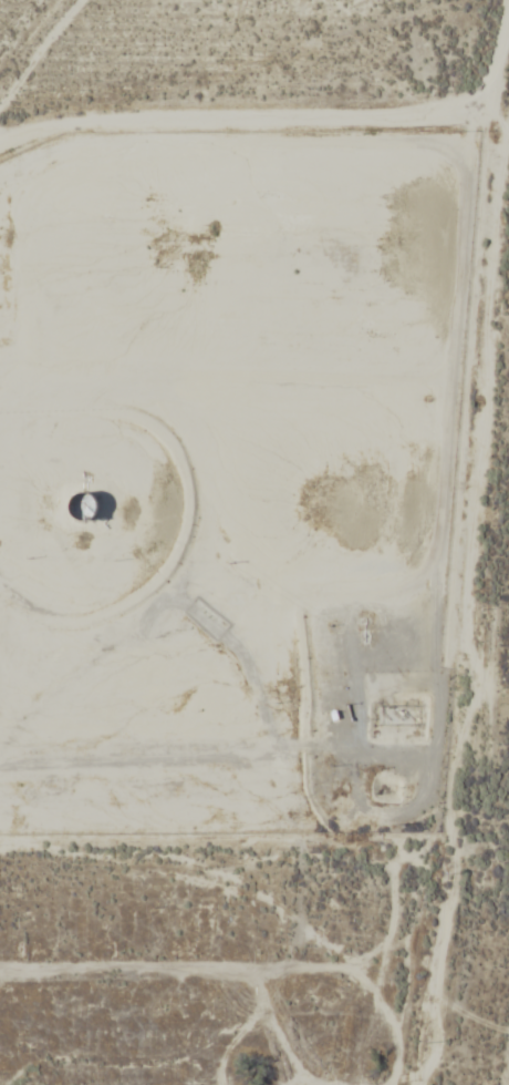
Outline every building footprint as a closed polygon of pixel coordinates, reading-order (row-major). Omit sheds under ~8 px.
[(95,522),(103,502),(86,495),(77,514),(95,522)]
